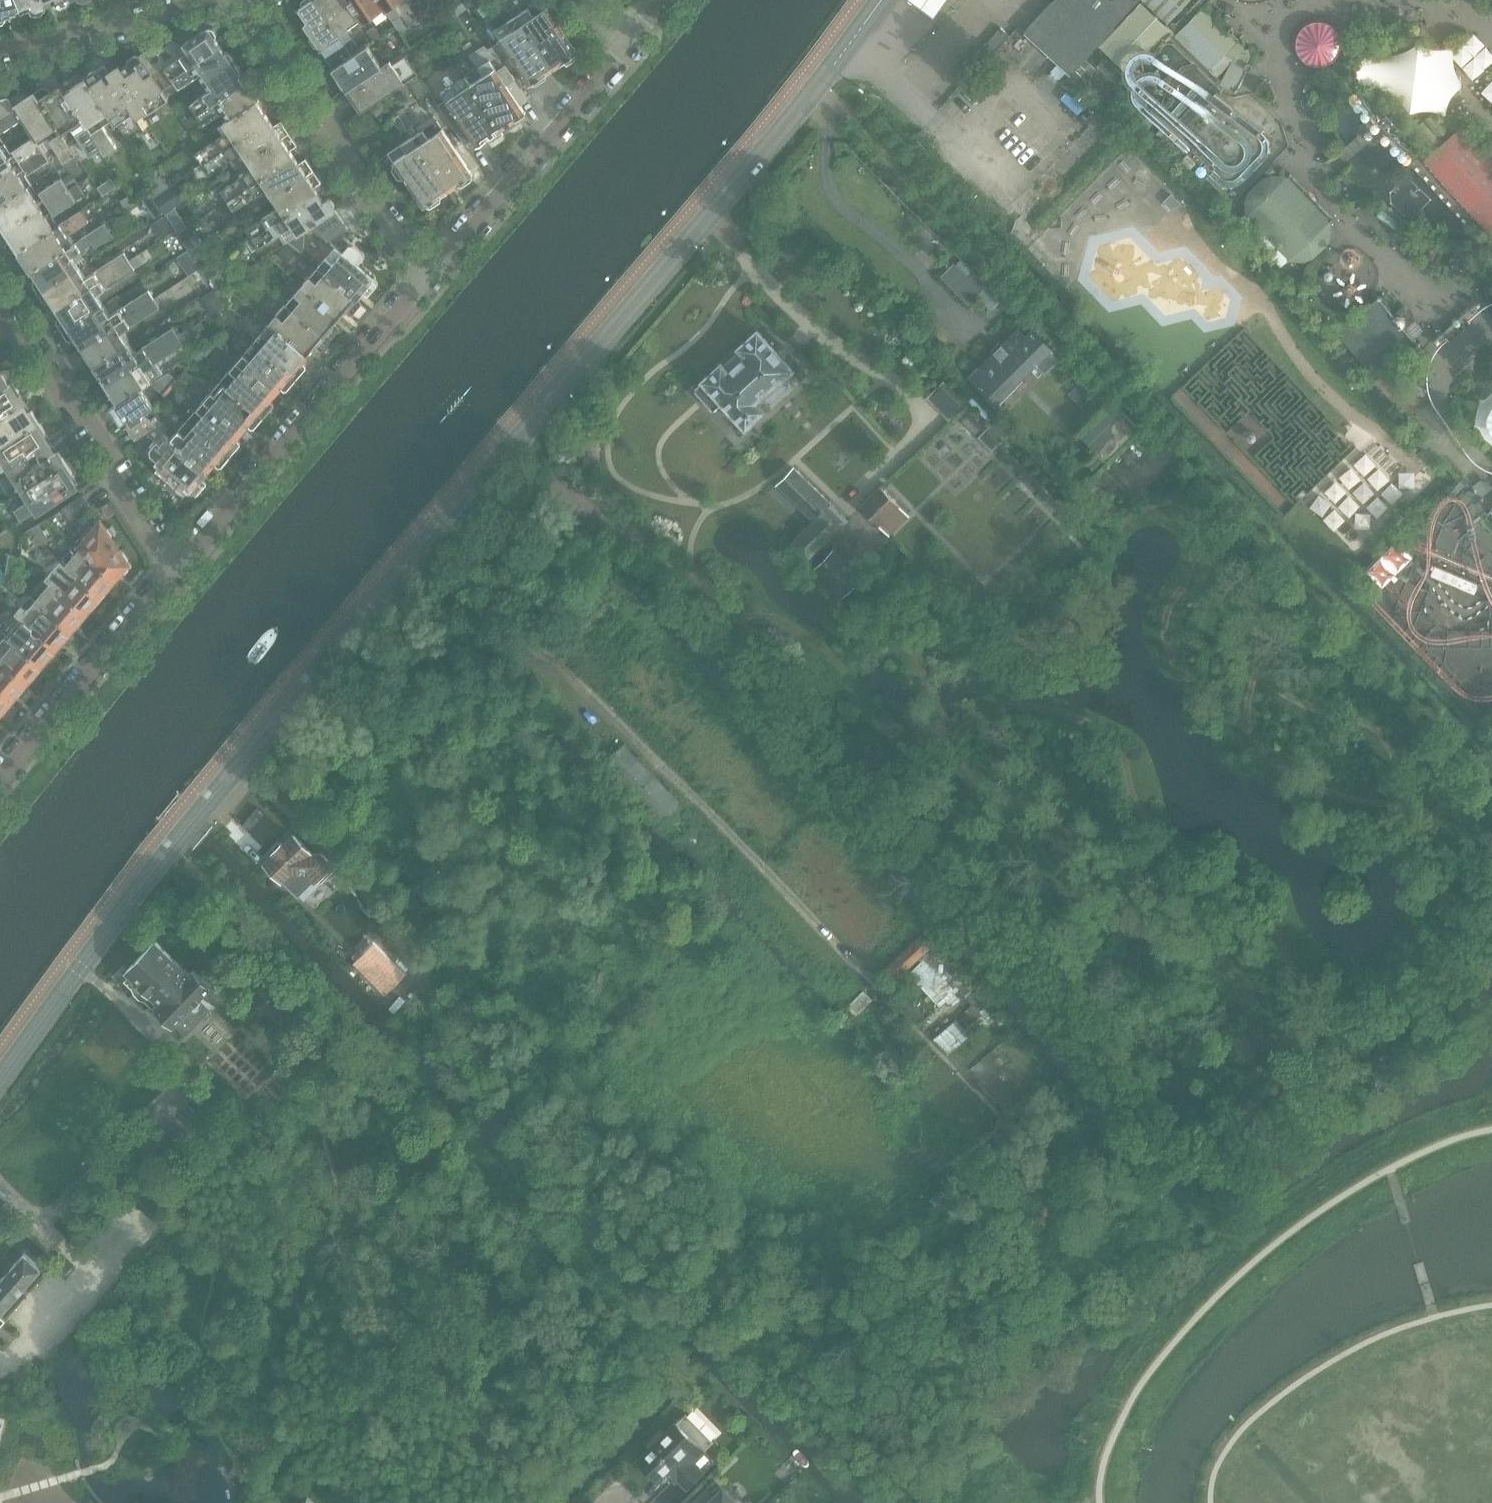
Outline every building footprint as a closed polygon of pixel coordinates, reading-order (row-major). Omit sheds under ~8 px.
[(5,21),(8,16),(13,15),(22,13),(17,0),(0,0),(0,22),(5,21)] [(22,13),(29,10),(31,13),(31,12),(36,14),(44,11),(46,7),(43,0),(17,0),(22,13)] [(297,8),(306,22),(303,25),(311,37),(309,40),(314,48),(318,47),(326,59),(327,59),(333,68),(343,61),(353,54),(339,34),(316,0),(304,0),(301,2),(301,5),(301,6),(297,8)] [(339,34),(346,29),(360,19),(347,0),(316,0),(339,34)] [(360,19),(362,22),(383,7),(379,0),(347,0),(360,19)] [(383,7),(392,20),(399,15),(401,14),(394,4),(401,0),(379,0),(383,7)] [(458,16),(467,9),(461,0),(451,0),(448,2),(458,16)] [(514,8),(554,67),(561,62),(567,64),(576,57),(577,51),(578,51),(577,50),(558,22),(559,21),(561,16),(556,8),(551,8),(549,9),(548,7),(547,6),(543,0),(539,0),(522,11),(517,5),(523,1),(523,0),(509,0),(514,8)] [(941,19),(954,0),(916,0),(941,19)] [(1138,0),(1054,0),(1053,1),(1025,32),(1070,74),(1071,74),(1077,80),(1086,70),(1080,65),(1138,0)] [(1168,22),(1188,0),(1144,0),(1168,22)] [(1129,74),(1164,36),(1169,32),(1140,3),(1117,28),(1100,46),(1129,74)] [(1251,52),(1199,5),(1172,34),(1220,81),(1220,83),(1236,91),(1237,89),(1236,88),(1246,68),(1248,68),(1250,66),(1250,64),(1249,63),(1247,63),(1246,63),(1251,52)] [(493,47),(521,87),(528,82),(529,84),(529,83),(534,84),(535,85),(545,78),(546,73),(554,67),(514,8),(509,11),(513,17),(493,31),(500,42),(493,47)] [(399,15),(392,20),(401,33),(407,28),(399,15)] [(145,52),(140,56),(162,89),(174,81),(172,77),(220,45),(216,38),(217,34),(213,28),(208,27),(207,26),(189,38),(186,41),(179,45),(178,43),(173,42),(159,51),(156,47),(155,46),(154,46),(145,52)] [(381,36),(374,26),(367,31),(374,41),(381,36)] [(1000,27),(984,45),(993,53),(1009,35),(1000,27)] [(346,29),(339,34),(353,54),(360,50),(346,29)] [(1365,61),(1358,69),(1358,81),(1383,91),(1396,97),(1402,103),(1407,110),(1413,111),(1420,111),(1425,110),(1431,111),(1435,112),(1440,115),(1445,115),(1448,104),(1451,97),(1456,89),(1461,85),(1462,81),(1456,73),(1454,64),(1453,56),(1454,49),(1441,48),(1433,48),(1425,46),(1418,42),(1404,50),(1389,55),(1383,59),(1373,61),(1365,61)] [(174,81),(162,89),(166,96),(171,92),(198,74),(204,83),(235,61),(230,53),(229,53),(225,52),(224,50),(221,47),(220,45),(172,77),(174,81)] [(333,68),(332,68),(339,78),(338,78),(339,78),(337,82),(342,89),(346,89),(347,90),(381,66),(367,45),(360,50),(353,54),(343,61),(333,68)] [(465,75),(503,132),(516,124),(517,118),(525,112),(525,111),(524,111),(520,105),(528,99),(521,87),(493,47),(490,49),(489,47),(488,48),(484,45),(469,55),(477,67),(465,75)] [(405,53),(413,63),(423,56),(416,46),(405,53)] [(381,66),(347,90),(361,112),(407,81),(418,73),(403,52),(388,62),(381,66)] [(128,64),(121,68),(133,87),(124,94),(135,111),(138,116),(148,109),(149,111),(168,99),(166,96),(162,89),(140,56),(136,55),(129,59),(128,64)] [(1122,72),(1106,57),(1098,66),(1114,81),(1122,72)] [(209,90),(191,102),(198,114),(245,82),(240,75),(241,70),(235,61),(204,83),(209,90)] [(87,76),(85,77),(113,119),(116,123),(135,111),(124,94),(133,87),(121,68),(119,65),(109,71),(105,65),(95,71),(92,71),(89,73),(87,76)] [(73,85),(65,91),(101,147),(106,154),(117,147),(103,125),(113,119),(85,77),(84,78),(82,76),(78,73),(77,73),(71,77),(72,82),(71,82),(73,85)] [(418,73),(407,81),(419,98),(429,91),(418,73)] [(503,132),(465,75),(444,89),(450,98),(441,103),(468,143),(476,137),(479,141),(479,142),(480,143),(485,139),(491,140),(503,132)] [(245,82),(198,114),(202,119),(205,123),(223,112),(228,119),(260,98),(254,89),(250,89),(245,82)] [(42,87),(35,91),(65,138),(76,132),(90,154),(101,147),(65,91),(60,85),(50,91),(48,88),(42,87)] [(8,96),(8,97),(15,107),(22,118),(28,128),(33,136),(42,148),(44,152),(54,145),(64,162),(76,154),(65,138),(35,91),(34,91),(26,97),(24,94),(18,92),(9,98),(8,96)] [(171,92),(166,96),(168,99),(172,105),(177,101),(171,92)] [(15,107),(8,97),(6,97),(2,95),(0,94),(0,117),(15,107)] [(229,131),(195,153),(203,164),(269,119),(265,112),(272,108),(263,95),(260,98),(228,119),(224,122),(229,131)] [(0,117),(0,132),(22,118),(15,107),(0,117)] [(402,108),(397,112),(398,115),(408,129),(412,127),(414,125),(402,108)] [(188,120),(184,123),(188,129),(202,119),(198,114),(188,120)] [(398,115),(392,119),(396,126),(402,133),(407,130),(408,129),(398,115)] [(269,119),(203,164),(209,173),(229,159),(235,168),(249,159),(288,132),(281,121),(274,125),(269,119)] [(412,127),(408,129),(448,190),(456,185),(462,186),(471,179),(472,174),(473,173),(472,172),(437,122),(417,134),(412,127)] [(1463,125),(1462,125),(1424,160),(1485,229),(1491,235),(1491,236),(1491,157),(1463,125)] [(412,138),(389,152),(396,163),(395,165),(393,170),(398,177),(403,178),(404,178),(405,177),(424,205),(423,205),(424,206),(425,206),(431,207),(440,201),(441,195),(448,190),(408,129),(407,130),(412,138)] [(255,168),(221,191),(227,200),(294,155),(290,149),(297,145),(288,132),(249,159),(255,168)] [(0,146),(0,175),(42,148),(33,136),(10,151),(5,143),(0,146)] [(0,175),(0,205),(28,186),(21,176),(48,159),(44,152),(42,148),(0,175)] [(294,155),(227,200),(234,211),(268,188),(274,196),(313,169),(306,158),(299,163),(294,155)] [(156,168),(149,173),(159,188),(150,194),(153,198),(169,187),(156,168)] [(280,205),(246,228),(252,237),(319,192),(315,187),(322,182),(313,169),(274,196),(280,205)] [(71,174),(62,179),(68,188),(77,183),(71,174)] [(1331,221),(1288,176),(1273,174),(1263,177),(1249,191),(1245,200),(1247,217),(1288,262),(1298,266),(1311,261),(1327,247),(1331,236),(1331,221)] [(0,205),(0,222),(2,225),(4,228),(5,231),(68,190),(68,188),(62,179),(61,178),(34,195),(28,186),(0,205)] [(169,187),(153,198),(154,199),(163,213),(164,215),(165,216),(174,209),(188,199),(177,181),(169,187)] [(110,191),(105,183),(98,188),(103,195),(110,191)] [(78,184),(68,190),(75,200),(84,194),(78,184)] [(68,190),(5,231),(11,239),(8,241),(6,245),(10,252),(15,251),(18,250),(19,251),(58,225),(52,215),(75,200),(68,190)] [(252,237),(246,241),(253,251),(278,234),(284,244),(310,227),(334,211),(335,210),(334,209),(335,206),(330,199),(327,199),(327,198),(324,200),(319,192),(252,237)] [(126,196),(119,201),(125,210),(132,205),(137,202),(131,193),(126,196)] [(150,194),(141,200),(145,205),(154,199),(153,198),(150,194)] [(174,209),(165,216),(174,230),(175,232),(177,234),(186,228),(174,209)] [(20,260),(18,266),(23,273),(28,273),(75,243),(70,234),(89,221),(81,210),(58,225),(19,251),(24,258),(20,261),(20,260)] [(334,211),(310,227),(327,242),(346,229),(334,211)] [(164,215),(151,223),(161,239),(174,230),(165,216),(164,215)] [(114,217),(105,223),(110,232),(119,225),(114,217)] [(75,243),(28,273),(29,273),(32,271),(36,277),(32,280),(33,281),(33,286),(38,293),(80,267),(79,266),(87,261),(80,251),(92,243),(95,248),(113,236),(110,232),(105,223),(75,243)] [(186,228),(177,234),(188,251),(189,253),(201,245),(193,231),(196,229),(192,224),(186,228)] [(287,242),(277,255),(288,263),(298,251),(287,242)] [(201,245),(189,253),(197,264),(209,256),(201,245)] [(332,250),(318,266),(355,298),(361,292),(365,296),(368,295),(376,286),(376,283),(372,279),(357,266),(363,259),(363,255),(353,246),(348,246),(342,253),(335,247),(332,250)] [(80,267),(38,293),(43,301),(48,303),(47,303),(48,304),(52,302),(56,308),(129,262),(123,253),(86,276),(80,267)] [(143,253),(130,261),(134,268),(148,260),(143,253)] [(1461,275),(1466,266),(1452,259),(1447,268),(1461,275)] [(129,262),(56,308),(61,315),(57,318),(57,323),(62,331),(104,305),(99,297),(137,273),(134,269),(134,268),(130,261),(129,262)] [(215,265),(205,271),(214,285),(224,279),(215,265)] [(309,277),(302,286),(339,317),(344,311),(349,315),(352,314),(360,305),(360,302),(355,298),(318,266),(309,277)] [(295,294),(286,305),(328,342),(338,330),(338,327),(333,323),(339,317),(302,286),(295,294)] [(213,288),(202,295),(214,313),(224,306),(214,290),(213,288)] [(104,305),(62,331),(68,339),(72,341),(72,342),(76,339),(78,341),(80,344),(81,346),(154,299),(149,291),(111,315),(104,305)] [(1416,343),(1381,300),(1382,298),(1380,296),(1377,296),(1376,298),(1346,324),(1339,330),(1381,379),(1388,373),(1418,347),(1420,345),(1418,343),(1416,343)] [(154,299),(81,346),(81,347),(83,350),(85,353),(81,355),(82,356),(82,361),(87,369),(129,342),(130,341),(123,331),(160,307),(154,299)] [(277,315),(270,323),(306,355),(312,349),(316,353),(319,352),(328,342),(286,305),(277,315)] [(236,324),(234,326),(242,333),(246,329),(243,326),(245,323),(240,319),(236,324)] [(201,322),(192,327),(196,333),(205,328),(201,322)] [(262,332),(253,343),(296,380),(296,379),(305,368),(305,366),(301,362),(306,355),(270,323),(262,332)] [(129,342),(87,369),(92,377),(97,379),(96,379),(97,380),(101,377),(105,384),(178,336),(173,327),(135,352),(129,342)] [(192,327),(178,336),(183,344),(197,335),(196,333),(192,327)] [(992,399),(1032,360),(1042,370),(1056,355),(1029,328),(1023,334),(1019,330),(1001,347),(1004,350),(999,355),(996,352),(978,370),(977,368),(967,377),(973,383),(975,381),(992,399)] [(704,381),(695,390),(713,410),(722,402),(746,427),(758,416),(771,404),(763,395),(792,369),(757,331),(739,347),(741,349),(723,365),(721,363),(703,380),(704,381)] [(178,336),(105,384),(107,386),(109,390),(110,391),(106,393),(106,394),(106,399),(108,401),(111,406),(112,407),(142,387),(146,384),(163,373),(156,363),(184,345),(183,344),(178,336)] [(219,339),(215,343),(217,344),(217,345),(225,351),(229,347),(219,339)] [(212,340),(190,355),(201,364),(217,344),(215,343),(212,340)] [(245,352),(237,362),(273,393),(279,387),(284,391),(286,391),(296,380),(253,343),(245,352)] [(230,369),(221,380),(264,418),(273,406),(273,404),(268,400),(273,393),(237,362),(230,369)] [(9,383),(12,381),(13,377),(8,370),(4,369),(1,371),(0,369),(0,389),(9,383)] [(169,372),(150,383),(166,396),(179,380),(169,372)] [(212,391),(205,400),(241,431),(246,425),(251,429),(254,429),(263,418),(264,418),(221,380),(212,391)] [(22,404),(17,395),(20,393),(13,383),(10,384),(9,383),(0,389),(0,418),(22,404)] [(142,387),(112,407),(121,422),(127,418),(132,424),(144,416),(142,413),(154,405),(142,387)] [(198,408),(188,420),(230,456),(240,445),(240,442),(237,440),(238,440),(235,438),(241,431),(205,400),(198,408)] [(0,418),(0,447),(38,422),(31,410),(28,412),(22,404),(0,418)] [(155,415),(150,421),(157,426),(164,433),(169,428),(155,415)] [(132,424),(126,428),(135,441),(145,434),(157,426),(150,421),(144,416),(132,424)] [(179,430),(172,439),(208,470),(213,464),(218,468),(221,467),(230,456),(188,420),(179,430)] [(0,447),(0,457),(9,471),(49,444),(48,443),(46,439),(44,436),(46,434),(38,422),(0,447)] [(157,426),(145,434),(156,443),(150,450),(150,456),(179,481),(175,485),(176,490),(181,494),(185,494),(189,490),(192,493),(192,492),(195,494),(198,494),(206,485),(206,482),(203,480),(204,479),(201,478),(202,477),(208,470),(172,439),(164,433),(157,426)] [(49,444),(9,471),(22,491),(65,463),(57,451),(54,453),(52,449),(49,445),(49,444)] [(28,502),(14,511),(20,521),(35,512),(75,486),(76,486),(75,484),(72,480),(70,477),(73,475),(65,463),(22,491),(28,502)] [(847,520),(801,475),(797,471),(793,467),(792,468),(777,484),(814,520),(791,544),(808,561),(847,520)] [(909,515),(880,486),(860,506),(888,534),(909,515)] [(81,496),(63,509),(63,510),(63,511),(69,520),(89,506),(82,496),(81,496)] [(38,524),(26,532),(42,545),(48,539),(38,525),(38,524)] [(81,537),(75,544),(115,578),(120,572),(124,572),(129,566),(129,562),(121,549),(117,549),(111,539),(112,535),(107,528),(103,527),(101,525),(87,541),(81,537)] [(75,544),(60,561),(100,595),(105,589),(109,589),(114,583),(113,579),(115,578),(75,544)] [(860,577),(834,552),(817,569),(843,594),(860,577)] [(9,554),(5,574),(7,576),(9,577),(16,583),(20,557),(9,554)] [(60,561),(46,578),(85,612),(90,606),(94,607),(99,600),(99,597),(100,595),(60,561)] [(1,586),(9,577),(7,576),(5,574),(0,569),(0,587),(1,586)] [(46,578),(30,597),(70,630),(76,624),(79,624),(85,618),(84,614),(85,612),(46,578)] [(30,597),(15,614),(55,648),(61,641),(65,641),(70,635),(69,631),(70,630),(30,597)] [(15,614),(0,631),(40,665),(46,658),(50,658),(55,652),(54,649),(55,648),(15,614)] [(0,631),(0,661),(26,682),(31,676),(35,676),(40,670),(40,666),(40,665),(0,631)] [(11,699),(17,693),(20,693),(26,687),(25,683),(26,682),(0,661),(0,690),(11,699)] [(2,710),(6,710),(11,704),(10,701),(11,699),(0,690),(0,712),(2,710)] [(680,804),(623,746),(605,763),(681,839),(690,830),(683,823),(672,812),(680,804)] [(604,762),(609,756),(605,752),(599,758),(604,762)] [(702,842),(693,833),(687,839),(696,848),(702,842)] [(336,869),(321,854),(312,853),(294,835),(283,845),(281,843),(274,850),(276,852),(266,863),(304,901),(336,869)] [(893,979),(929,946),(921,937),(885,970),(893,979)] [(130,974),(124,980),(132,988),(134,994),(139,998),(145,1000),(153,1008),(159,1001),(161,1004),(156,1009),(173,1025),(174,1024),(186,1036),(202,1020),(204,1017),(211,1010),(209,1008),(199,998),(202,995),(204,992),(210,987),(193,970),(189,974),(155,941),(145,951),(127,970),(130,974)] [(969,985),(934,947),(923,958),(924,959),(909,974),(940,1007),(947,1001),(957,1013),(976,993),(969,986),(969,985)] [(376,958),(360,975),(368,983),(391,1005),(407,988),(384,966),(376,958)] [(220,980),(217,983),(228,994),(245,977),(233,966),(220,980)] [(269,981),(263,988),(271,995),(277,988),(269,981)] [(862,990),(845,1007),(855,1017),(872,1000),(862,990)] [(268,1005),(276,1014),(282,1020),(294,1009),(280,994),(268,1005)] [(989,1025),(972,1005),(957,1018),(971,1035),(978,1030),(980,1033),(989,1025)] [(958,1047),(969,1037),(956,1020),(934,1039),(948,1056),(960,1069),(969,1061),(958,1047)] [(41,1269),(24,1254),(0,1280),(0,1315),(41,1269)] [(656,1479),(666,1470),(668,1468),(687,1487),(702,1473),(692,1462),(713,1442),(685,1414),(664,1435),(661,1431),(646,1445),(650,1449),(638,1460),(643,1465),(640,1468),(648,1477),(652,1474),(656,1479)] [(723,1490),(714,1498),(706,1489),(692,1502),(736,1502),(723,1490)]
